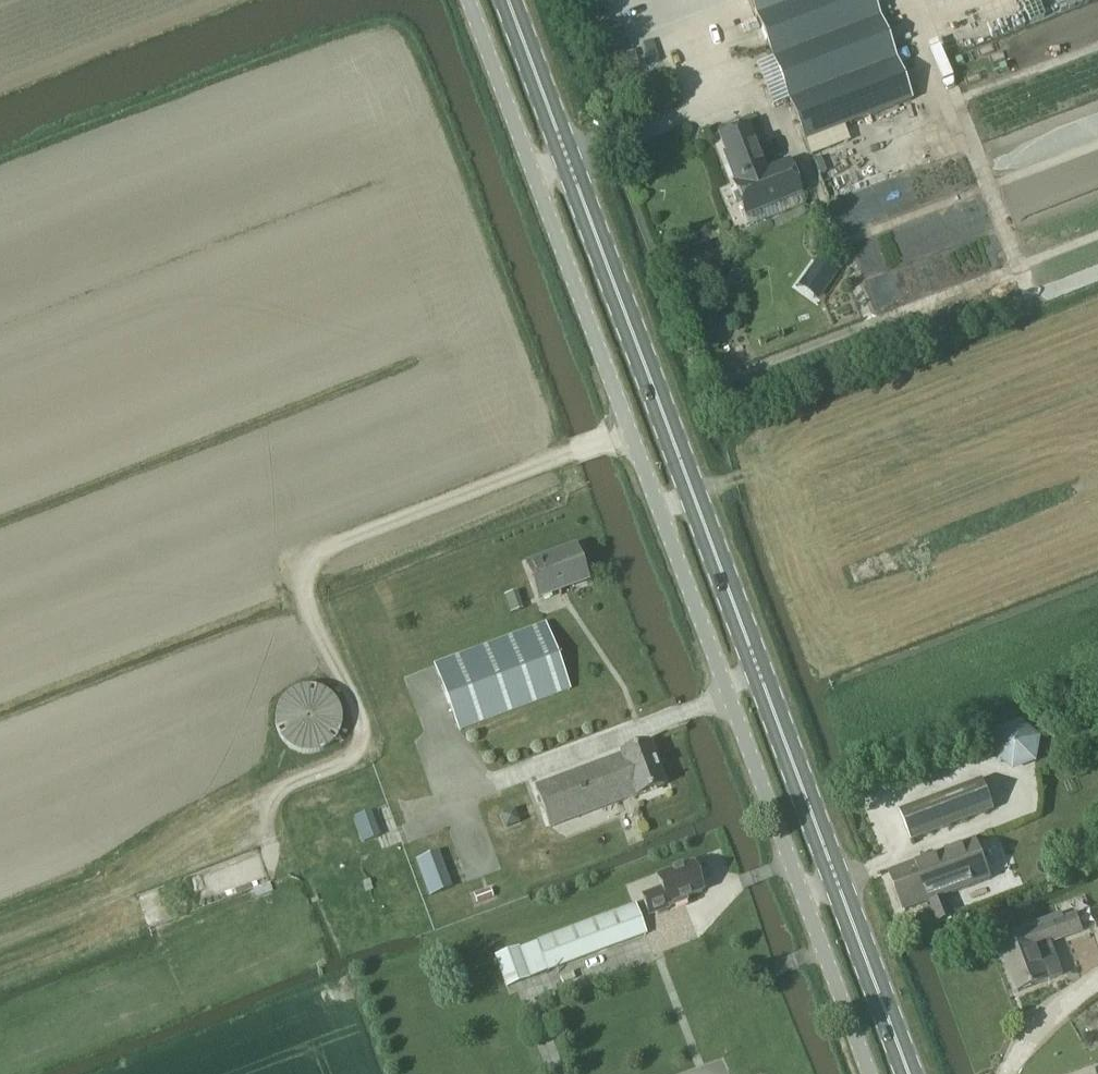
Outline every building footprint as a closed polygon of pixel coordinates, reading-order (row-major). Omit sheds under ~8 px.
[(913,100),(874,0),(801,0),(758,16),(807,142),(913,100)] [(768,168),(750,123),(721,134),(731,160),(728,161),(736,182),(734,183),(746,215),(803,193),(790,160),(768,168)] [(832,278),(820,269),(806,289),(818,297),(832,278)] [(538,598),(559,591),(557,586),(586,576),(576,547),(526,565),(538,598)] [(511,613),(522,609),(516,592),(505,596),(511,613)] [(459,730),(570,689),(545,624),(435,665),(459,730)] [(349,722),(348,715),(346,708),(343,701),(338,696),(333,691),(328,688),(322,686),(314,684),(306,685),(299,687),(292,690),(286,694),(282,699),(277,706),(275,713),(274,721),(275,728),(276,734),(279,740),(284,747),(290,752),(295,755),(301,758),(309,759),(317,759),(324,757),(331,753),(337,749),(342,743),(346,737),(348,730),(349,722)] [(1016,773),(1040,763),(1044,741),(1026,724),(1001,733),(997,757),(1016,773)] [(621,756),(535,788),(539,800),(545,816),(550,828),(635,796),(636,797),(665,787),(649,744),(621,754),(621,756)] [(912,841),(995,809),(984,780),(901,812),(912,841)] [(503,814),(508,827),(521,822),(516,809),(503,814)] [(955,916),(947,896),(992,878),(976,839),(889,873),(905,912),(930,902),(938,923),(955,916)] [(668,909),(687,902),(685,899),(703,892),(692,865),(656,879),(661,890),(642,898),(647,913),(667,905),(668,909)] [(475,895),(479,904),(495,898),(492,888),(475,895)] [(520,946),(495,955),(507,988),(648,934),(636,904),(521,948),(520,946)] [(1064,975),(1052,944),(1083,933),(1076,915),(1000,945),(1018,993),(1064,975)]
